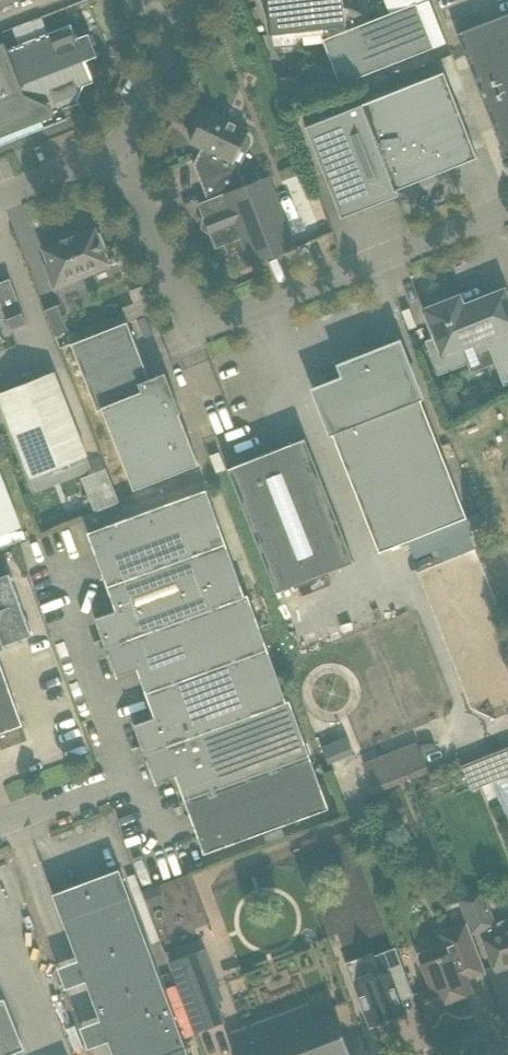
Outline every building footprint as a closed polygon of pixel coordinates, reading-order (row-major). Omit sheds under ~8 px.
[(272,35),(321,29),(322,40),(340,85),(434,48),(416,3),(366,23),(366,21),(365,19),(363,16),(360,14),(357,12),(356,11),(354,10),(350,9),(347,9),(343,9),(342,0),(267,0),(272,35)] [(457,34),(505,158),(507,157),(507,14),(457,34)] [(43,129),(67,119),(66,118),(65,117),(72,114),(69,108),(79,104),(77,99),(83,86),(93,82),(85,61),(97,56),(88,34),(76,39),(70,25),(4,51),(2,46),(0,47),(0,146),(43,129)] [(397,195),(395,190),(455,166),(454,165),(453,166),(450,160),(474,150),(443,72),(361,105),(305,127),(340,217),(397,195)] [(194,165),(201,182),(231,170),(230,168),(247,131),(240,128),(242,125),(224,117),(223,119),(206,111),(204,115),(200,118),(198,122),(198,127),(196,131),(200,133),(194,144),(203,148),(194,165)] [(199,204),(216,247),(241,238),(252,265),(295,248),(267,177),(199,204)] [(107,263),(102,249),(105,248),(100,233),(96,235),(94,230),(75,237),(74,235),(59,241),(60,243),(43,250),(49,264),(46,265),(54,287),(80,278),(77,272),(89,267),(91,273),(105,267),(103,264),(107,263)] [(462,308),(458,298),(452,301),(451,298),(445,297),(441,298),(437,299),(431,305),(432,309),(426,311),(436,336),(424,341),(436,369),(489,348),(503,386),(507,383),(507,306),(503,292),(462,308)] [(3,311),(10,329),(26,323),(19,304),(3,311)] [(68,331),(65,324),(58,305),(45,310),(55,336),(68,331)] [(97,411),(101,409),(133,490),(199,465),(171,393),(168,394),(160,374),(149,379),(127,322),(74,342),(75,342),(71,344),(97,411)] [(341,367),(346,379),(315,391),(379,552),(466,518),(398,344),(341,367)] [(30,478),(87,456),(54,372),(15,388),(9,383),(2,393),(0,394),(0,402),(30,478)] [(353,562),(313,459),(305,438),(227,469),(276,592),(353,562)] [(96,511),(120,501),(107,467),(82,476),(96,511)] [(0,474),(0,536),(21,527),(0,474)] [(87,533),(107,586),(225,543),(206,490),(87,533)] [(95,619),(105,647),(245,597),(244,596),(225,543),(107,586),(116,611),(95,619)] [(0,642),(2,646),(31,636),(8,571),(0,574),(0,642)] [(137,669),(145,693),(267,649),(247,595),(244,596),(245,597),(105,647),(116,676),(137,669)] [(134,725),(144,754),(286,702),(286,701),(267,649),(145,693),(154,718),(134,725)] [(21,735),(0,677),(0,743),(21,735)] [(175,775),(184,800),(309,755),(289,700),(286,701),(286,702),(144,754),(154,783),(175,775)] [(364,766),(375,794),(428,773),(416,745),(364,766)] [(309,755),(184,800),(204,854),(328,809),(309,755)] [(112,1054),(188,1054),(119,869),(52,894),(112,1054)] [(157,885),(143,890),(149,906),(163,901),(157,885)] [(471,896),(458,901),(465,918),(477,913),(471,896)] [(483,972),(483,973),(485,972),(479,957),(477,952),(471,935),(466,922),(438,933),(446,954),(420,964),(428,986),(420,989),(428,1010),(436,1007),(438,1011),(453,1005),(451,1001),(473,992),(467,978),(483,972)] [(481,935),(483,942),(487,952),(495,973),(507,968),(507,924),(481,935)] [(379,976),(356,985),(372,1027),(405,1014),(391,978),(405,973),(395,948),(372,957),(379,976)] [(224,1022),(197,951),(169,962),(196,1033),(224,1022)] [(23,1049),(3,1000),(0,1001),(0,1054),(7,1054),(23,1049)] [(334,1013),(314,1020),(308,1004),(275,1017),(281,1032),(231,1051),(233,1054),(350,1054),(334,1013)]
